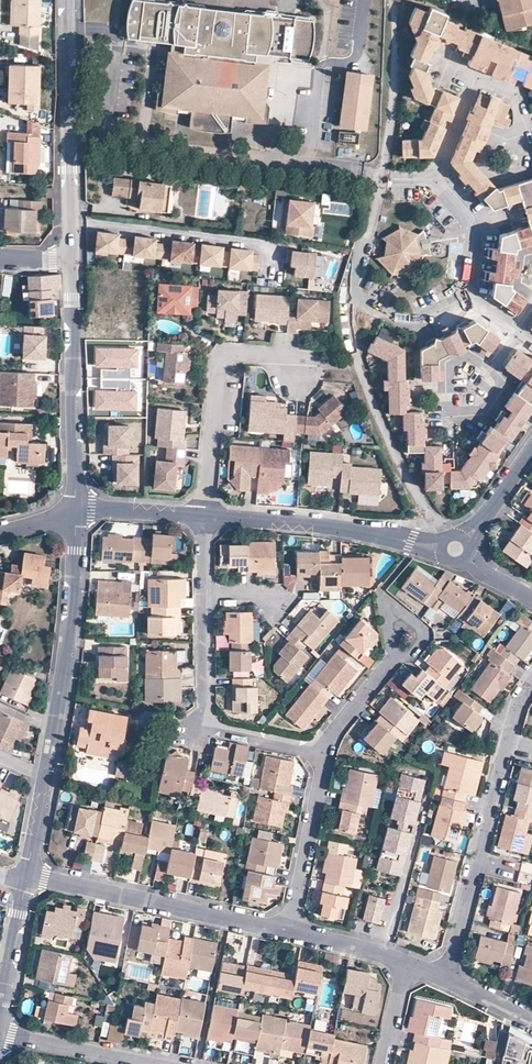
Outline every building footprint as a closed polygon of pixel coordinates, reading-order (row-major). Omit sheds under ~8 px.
[(14,25),(20,25),(19,34),(38,35),(39,0),(15,0),(14,25)] [(264,56),(288,59),(296,60),(298,64),(299,64),(311,65),(311,62),(314,62),(316,57),(318,51),(319,47),(320,45),(320,39),(321,36),(321,31),(320,26),(320,22),(319,22),(315,21),(316,18),(304,17),(302,19),(289,17),(286,14),(284,17),(272,15),(269,13),(267,15),(243,11),(241,13),(238,15),(234,15),(226,14),(225,14),(223,14),(213,13),(210,9),(208,8),(188,5),(186,3),(185,4),(175,3),(173,1),(170,3),(159,1),(158,0),(136,0),(134,5),(131,12),(129,18),(129,20),(128,23),(127,28),(127,32),(127,37),(127,41),(144,43),(145,46),(156,47),(159,45),(181,47),(177,88),(167,96),(166,113),(186,115),(187,106),(200,108),(198,127),(210,131),(221,133),(239,132),(241,112),(255,114),(254,122),(276,125),(278,106),(270,98),(271,87),(273,85),(272,82),(273,68),(262,67),(253,65),(254,55),(264,56)] [(498,1),(500,1),(509,32),(512,31),(514,30),(516,29),(518,29),(520,28),(523,27),(525,27),(527,26),(531,25),(531,0),(498,0),(498,1)] [(527,55),(466,29),(465,32),(457,28),(459,25),(446,20),(448,15),(431,8),(429,13),(416,8),(410,23),(412,29),(417,27),(422,29),(420,36),(415,37),(417,42),(411,55),(415,58),(412,65),(413,67),(409,76),(418,99),(428,103),(435,106),(422,139),(404,140),(404,156),(434,155),(458,97),(443,90),(442,94),(433,90),(430,81),(427,71),(428,68),(430,64),(427,63),(433,48),(452,41),(459,44),(458,48),(465,51),(463,57),(470,60),(468,65),(514,85),(517,79),(524,82),(523,85),(531,89),(531,87),(531,61),(525,58),(527,55)] [(412,29),(415,37),(420,36),(422,29),(417,27),(412,29)] [(262,67),(264,56),(254,55),(253,65),(262,67)] [(12,89),(12,103),(27,103),(27,109),(38,109),(39,65),(9,64),(8,89),(12,89)] [(371,72),(348,70),(347,88),(369,90),(371,72)] [(444,87),(443,90),(458,97),(460,94),(444,87)] [(367,117),(369,90),(347,88),(344,115),(342,115),(340,131),(368,134),(369,118),(367,117)] [(531,200),(531,179),(497,189),(471,161),(475,150),(484,128),(488,119),(492,121),(495,122),(498,123),(500,124),(503,117),(507,106),(499,102),(500,100),(491,96),(489,98),(480,94),(451,162),(492,208),(506,203),(507,206),(516,204),(515,201),(520,199),(522,204),(523,209),(531,205),(531,200)] [(503,117),(500,124),(503,125),(505,126),(507,127),(510,120),(503,117)] [(491,125),(492,121),(488,119),(484,128),(489,130),(491,125)] [(14,152),(14,172),(35,172),(36,165),(39,165),(39,136),(40,125),(27,121),(27,133),(7,132),(7,141),(10,141),(10,152),(14,152)] [(161,211),(164,183),(150,181),(113,177),(111,193),(129,196),(129,192),(139,193),(139,197),(138,208),(161,211)] [(164,183),(161,211),(166,211),(170,185),(170,184),(164,183)] [(23,208),(18,208),(4,208),(4,230),(34,231),(35,210),(40,210),(41,200),(23,199),(23,208)] [(309,227),(311,212),(312,203),(289,200),(284,234),(311,237),(313,227),(309,227)] [(509,311),(516,315),(527,298),(511,287),(513,275),(515,259),(516,248),(526,245),(531,243),(531,216),(526,217),(527,222),(528,226),(500,234),(499,247),(490,247),(489,256),(497,256),(496,271),(487,270),(487,279),(495,280),(493,294),(504,302),(511,307),(509,311)] [(400,228),(400,230),(401,233),(416,238),(420,235),(400,228)] [(420,253),(424,253),(431,255),(429,247),(423,248),(421,241),(427,240),(424,230),(420,235),(416,238),(401,233),(401,237),(391,244),(388,254),(384,255),(377,256),(392,272),(398,272),(398,276),(409,276),(409,272),(415,272),(414,269),(411,264),(420,253)] [(401,233),(400,230),(384,239),(387,242),(391,244),(401,237),(401,233)] [(96,251),(126,254),(127,240),(119,239),(120,234),(99,232),(96,251)] [(127,240),(126,254),(163,259),(165,244),(157,243),(157,239),(136,236),(136,241),(127,240)] [(165,244),(163,259),(201,264),(203,245),(203,244),(202,249),(194,248),(194,244),(173,241),(173,245),(165,244)] [(203,245),(201,264),(230,267),(232,248),(231,253),(223,252),(224,247),(203,245)] [(232,248),(230,267),(259,271),(260,256),(252,255),(253,251),(232,248)] [(318,254),(293,251),(292,266),(297,267),(296,276),(315,278),(318,254)] [(414,269),(424,253),(420,253),(411,264),(414,269)] [(60,274),(27,276),(29,316),(41,315),(41,317),(53,317),(52,311),(43,311),(43,305),(40,306),(40,300),(52,300),(60,299),(60,274)] [(158,305),(188,307),(197,308),(199,286),(160,283),(158,305)] [(225,316),(237,317),(237,313),(246,314),(248,291),(218,289),(218,295),(208,295),(207,310),(217,311),(225,311),(225,316)] [(287,324),(289,302),(289,296),(256,293),(255,320),(278,321),(278,323),(287,324)] [(296,328),(310,329),(311,320),(328,322),(329,300),(298,298),(297,303),(289,302),(287,324),(287,332),(296,333),(296,328)] [(52,311),(52,300),(40,300),(40,306),(43,305),(43,311),(52,311)] [(502,306),(509,311),(511,307),(504,302),(502,306)] [(132,341),(126,341),(126,332),(125,318),(89,318),(89,363),(132,362),(132,341)] [(451,333),(446,336),(444,337),(425,348),(422,349),(423,380),(439,380),(439,372),(439,371),(439,359),(449,353),(464,345),(474,339),(484,346),(491,351),(493,347),(499,339),(500,337),(475,319),(451,333)] [(328,330),(328,322),(311,320),(310,329),(328,330)] [(41,336),(42,328),(23,326),(21,358),(42,359),(44,336),(41,336)] [(443,329),(446,336),(451,333),(448,326),(443,328),(443,329)] [(138,332),(126,332),(126,341),(138,341),(138,332)] [(504,415),(499,421),(494,428),(492,427),(487,434),(483,432),(478,439),(481,441),(476,448),(472,455),(461,471),(452,471),(442,471),(442,463),(443,446),(425,446),(426,437),(426,428),(426,420),(419,420),(419,412),(409,412),(405,412),(405,406),(409,406),(410,388),(405,388),(405,380),(406,350),(378,336),(371,350),(389,360),(389,380),(389,389),(389,395),(389,404),(389,412),(403,412),(403,429),(408,429),(408,443),(408,452),(425,452),(425,462),(431,463),(431,471),(425,471),(426,487),(443,488),(443,482),(452,482),(452,487),(476,487),(489,468),(495,460),(499,454),(496,452),(506,437),(509,439),(511,440),(520,427),(515,423),(513,422),(511,420),(509,419),(508,418),(505,416),(504,415)] [(186,356),(184,355),(185,344),(157,341),(156,353),(160,353),(157,380),(163,381),(184,383),(185,372),(189,368),(190,360),(186,356)] [(531,358),(531,357),(519,348),(506,367),(522,377),(525,373),(530,377),(527,381),(527,382),(526,383),(525,385),(524,386),(523,388),(522,389),(521,390),(520,392),(518,394),(515,393),(506,406),(512,410),(520,416),(525,420),(530,412),(531,413),(531,412),(531,403),(531,402),(531,360),(531,359),(531,358)] [(0,372),(0,406),(32,407),(33,398),(27,398),(28,383),(33,383),(34,374),(0,372)] [(524,379),(527,381),(530,377),(525,373),(522,377),(524,379)] [(109,409),(128,409),(128,380),(109,380),(109,409)] [(296,415),(295,432),(320,434),(347,411),(334,395),(323,405),(325,408),(321,412),(315,416),(296,415)] [(275,402),(265,401),(250,400),(248,425),(263,426),(263,431),(295,434),(295,432),(296,415),(286,414),(286,407),(275,406),(275,402)] [(158,446),(166,447),(185,448),(186,440),(183,439),(184,427),(181,427),(182,410),(158,408),(155,437),(159,437),(158,446)] [(497,419),(499,421),(504,415),(506,412),(503,410),(497,419)] [(520,427),(525,420),(520,416),(517,420),(515,423),(520,427)] [(31,434),(31,425),(0,423),(0,456),(6,456),(6,449),(7,444),(16,445),(16,450),(15,457),(24,457),(24,463),(38,463),(39,444),(30,443),(26,443),(27,433),(31,434)] [(128,425),(108,425),(108,444),(104,444),(104,453),(113,454),(123,454),(123,445),(128,445),(128,425)] [(499,454),(509,439),(506,437),(496,452),(499,454)] [(258,476),(260,447),(230,445),(229,459),(235,459),(234,476),(234,477),(230,480),(238,490),(249,490),(250,475),(258,476)] [(185,448),(166,447),(165,457),(156,456),(154,487),(174,489),(176,466),(177,457),(185,458),(185,448)] [(293,450),(260,447),(258,476),(257,491),(272,492),(273,481),(286,482),(288,462),(292,462),(293,450)] [(341,478),(342,463),(343,453),(310,451),(307,484),(332,485),(332,477),(341,478)] [(132,454),(123,454),(113,454),(113,463),(117,463),(117,482),(137,482),(137,462),(132,462),(132,454)] [(184,467),(185,458),(177,457),(176,466),(184,467)] [(446,458),(446,463),(452,463),(452,468),(455,468),(455,458),(446,458)] [(351,464),(342,463),(341,478),(340,490),(349,491),(349,492),(380,494),(381,469),(351,466),(351,464)] [(525,505),(531,496),(531,491),(531,490),(522,502),(525,505)] [(528,518),(524,516),(520,523),(522,525),(531,531),(531,512),(528,518)] [(508,555),(527,568),(531,562),(531,531),(522,525),(512,539),(516,542),(508,555)] [(151,539),(141,538),(139,561),(149,562),(150,556),(168,557),(169,553),(170,535),(151,533),(151,539)] [(139,561),(141,538),(131,538),(131,540),(120,539),(106,538),(101,538),(100,560),(130,562),(130,560),(139,561)] [(504,552),(508,555),(516,542),(512,539),(504,552)] [(247,541),(247,544),(247,569),(257,569),(274,569),(274,541),(247,541)] [(247,569),(247,544),(220,544),(219,562),(237,562),(238,566),(238,569),(247,569)] [(319,579),(319,552),(293,552),(293,576),(302,576),(302,573),(307,573),(307,576),(307,580),(319,579)] [(341,585),(340,557),(340,556),(331,556),(331,560),(328,560),(327,556),(327,552),(319,552),(319,579),(319,586),(341,585)] [(169,553),(168,557),(150,556),(149,562),(167,563),(168,563),(173,563),(174,553),(169,553)] [(20,567),(19,575),(9,573),(0,572),(0,604),(4,604),(6,589),(18,591),(20,577),(31,578),(30,585),(45,587),(49,567),(42,566),(43,556),(22,554),(20,567)] [(370,587),(370,570),(362,570),(362,557),(340,557),(341,585),(341,587),(370,587)] [(10,565),(9,573),(19,575),(20,567),(10,565)] [(436,597),(445,584),(437,579),(434,584),(412,570),(400,590),(421,604),(427,595),(434,599),(436,597)] [(181,598),(180,579),(148,579),(148,606),(150,606),(178,606),(178,598),(181,598)] [(97,581),(96,611),(111,612),(111,615),(128,615),(130,582),(97,581)] [(445,584),(436,597),(458,612),(469,598),(470,596),(447,581),(445,584)] [(469,598),(458,612),(454,617),(461,622),(464,619),(483,633),(494,617),(469,598)] [(434,599),(428,609),(431,611),(434,611),(439,603),(434,599)] [(498,613),(505,619),(516,608),(509,601),(498,613)] [(178,606),(150,606),(150,616),(147,616),(147,633),(173,633),(173,619),(178,619),(178,606)] [(310,609),(298,624),(301,626),(313,611),(310,609)] [(225,610),(225,619),(225,632),(228,632),(228,641),(232,641),(248,641),(256,641),(256,621),(250,621),(250,610),(225,610)] [(321,618),(313,611),(301,626),(298,624),(292,631),(306,643),(313,649),(338,619),(328,610),(321,618)] [(519,620),(524,624),(516,636),(506,648),(501,645),(496,652),(513,665),(518,658),(523,661),(531,650),(531,620),(520,611),(515,618),(519,620)] [(366,646),(373,637),(372,631),(357,619),(337,644),(357,660),(362,653),(360,652),(366,646)] [(482,633),(483,633),(464,619),(461,622),(480,636),(482,633)] [(511,632),(516,636),(524,624),(519,620),(511,632)] [(262,638),(265,641),(276,628),(272,625),(262,638)] [(306,643),(292,631),(286,638),(288,640),(279,651),(281,653),(284,656),(273,669),(286,681),(307,657),(300,650),(306,643)] [(374,641),(373,637),(366,646),(369,648),(374,641)] [(248,641),(232,641),(231,649),(227,649),(228,668),(248,668),(248,641)] [(112,680),(123,680),(125,646),(99,644),(97,675),(112,676),(112,680)] [(435,650),(432,654),(434,655),(427,664),(429,666),(425,672),(444,687),(455,672),(461,665),(442,649),(435,650)] [(145,650),(146,677),(148,677),(179,677),(179,668),(176,668),(175,650),(145,650)] [(513,665),(496,652),(490,660),(492,662),(472,689),(489,702),(499,689),(503,684),(506,686),(512,678),(509,675),(515,667),(513,665)] [(273,663),(273,669),(284,656),(281,653),(273,663)] [(315,678),(331,692),(333,693),(343,681),(346,683),(356,670),(335,653),(315,678)] [(425,663),(427,664),(434,655),(432,654),(425,663)] [(27,694),(33,682),(34,676),(21,671),(11,667),(0,689),(0,691),(27,704),(31,696),(27,694)] [(444,687),(425,672),(421,668),(415,675),(411,672),(401,684),(418,697),(422,692),(434,700),(444,687)] [(231,677),(232,686),(235,685),(235,698),(232,698),(232,710),(254,710),(254,686),(251,686),(250,676),(231,677)] [(179,677),(148,677),(149,700),(180,700),(179,677)] [(331,692),(315,678),(309,685),(326,698),(331,692)] [(335,695),(346,683),(343,681),(333,693),(335,695)] [(326,698),(309,685),(284,716),(302,730),(312,718),(321,707),(320,705),(326,698)] [(480,718),(477,716),(483,708),(465,693),(454,707),(457,710),(452,717),(470,731),(480,718)] [(375,720),(396,736),(403,742),(419,720),(390,697),(379,711),(381,713),(375,720)] [(325,709),(321,707),(312,718),(316,721),(325,709)] [(89,709),(87,720),(92,721),(90,729),(86,727),(80,727),(78,739),(88,741),(87,747),(109,751),(110,745),(121,747),(127,717),(89,709)] [(0,711),(0,748),(9,752),(13,744),(11,744),(14,738),(17,740),(22,738),(29,725),(0,711)] [(481,721),(479,719),(470,731),(472,733),(481,721)] [(382,754),(396,736),(375,720),(370,726),(372,728),(364,739),(382,754)] [(77,745),(87,747),(88,741),(78,739),(77,745)] [(228,741),(227,750),(233,751),(235,743),(228,741)] [(247,745),(235,743),(233,751),(227,750),(213,747),(211,755),(208,768),(240,774),(247,745)] [(108,756),(109,751),(87,747),(86,752),(108,756)] [(189,793),(192,777),(193,771),(184,769),(187,755),(180,753),(176,750),(173,752),(165,751),(158,787),(189,793)] [(464,803),(466,795),(468,785),(476,787),(483,763),(444,753),(441,765),(449,767),(441,797),(464,803)] [(258,789),(275,792),(290,795),(291,786),(288,785),(292,762),(264,757),(258,789)] [(115,775),(125,777),(128,764),(118,762),(115,775)] [(128,764),(125,777),(131,779),(134,765),(128,764)] [(349,768),(346,785),(345,790),(342,790),(340,799),(360,802),(371,804),(376,773),(349,768)] [(517,810),(520,811),(531,814),(531,772),(522,769),(514,801),(519,802),(517,810)] [(390,814),(401,816),(406,818),(413,820),(424,776),(400,770),(390,814)] [(230,795),(221,793),(217,793),(218,789),(201,785),(202,779),(192,777),(189,793),(186,806),(226,814),(230,795)] [(474,797),(476,787),(468,785),(466,795),(474,797)] [(8,795),(0,791),(0,824),(7,827),(17,804),(6,799),(8,795)] [(290,795),(275,792),(274,800),(258,798),(254,821),(281,826),(283,813),(285,803),(289,803),(290,795)] [(8,795),(6,799),(17,804),(20,798),(9,793),(8,795)] [(458,825),(462,811),(464,803),(441,797),(431,836),(433,838),(457,843),(462,826),(458,825)] [(103,808),(113,810),(115,800),(105,798),(103,808)] [(360,802),(340,799),(339,808),(342,809),(339,828),(355,831),(360,802)] [(97,836),(102,812),(72,806),(67,829),(80,832),(88,834),(97,836)] [(122,841),(124,832),(126,821),(128,815),(119,813),(103,810),(102,812),(97,836),(97,837),(109,839),(110,838),(122,841)] [(515,818),(507,816),(499,848),(521,854),(524,845),(529,823),(531,823),(531,814),(520,811),(518,819),(515,818)] [(169,854),(171,848),(175,826),(152,820),(148,837),(146,846),(160,848),(159,851),(169,854)] [(410,825),(405,823),(403,827),(399,826),(388,823),(377,866),(402,872),(412,829),(409,828),(410,825)] [(261,830),(259,838),(272,840),(274,833),(261,830)] [(146,846),(148,837),(141,835),(124,832),(122,841),(120,848),(135,852),(134,856),(132,869),(141,871),(145,849),(146,846)] [(206,833),(199,832),(197,845),(203,846),(206,833)] [(247,870),(249,871),(264,873),(265,866),(279,868),(283,844),(253,838),(247,870)] [(324,871),(328,872),(334,840),(330,839),(324,871)] [(326,880),(346,884),(353,885),(358,856),(347,854),(349,843),(334,840),(328,872),(326,880)] [(83,858),(92,860),(95,844),(86,842),(83,858)] [(95,844),(92,860),(101,862),(105,846),(95,844)] [(530,846),(524,845),(521,854),(528,855),(530,846)] [(190,877),(194,856),(195,853),(171,848),(169,854),(167,865),(166,872),(174,874),(190,877)] [(204,854),(203,858),(222,863),(223,858),(204,854)] [(194,856),(190,877),(189,882),(199,883),(199,881),(209,883),(218,885),(222,863),(203,858),(194,856)] [(80,871),(89,873),(92,860),(83,858),(80,871)] [(434,858),(429,874),(427,885),(426,888),(449,894),(457,864),(434,858)] [(166,872),(167,865),(158,862),(154,878),(164,881),(166,872)] [(264,873),(249,871),(244,901),(264,904),(265,897),(265,892),(278,894),(280,895),(281,886),(275,885),(276,876),(264,873)] [(421,884),(427,885),(429,874),(423,873),(421,884)] [(173,878),(189,882),(190,877),(174,874),(173,878)] [(344,894),(346,884),(326,880),(325,890),(323,901),(325,902),(323,914),(346,918),(350,895),(344,894)] [(496,888),(492,907),(489,917),(488,919),(491,920),(489,928),(509,933),(511,925),(512,924),(520,893),(496,888)] [(423,900),(439,904),(442,895),(419,890),(417,898),(423,900)] [(277,899),(278,894),(265,892),(265,897),(264,904),(268,905),(269,898),(277,899)] [(365,918),(381,922),(387,896),(371,893),(365,918)] [(437,912),(439,904),(423,900),(421,907),(416,925),(410,923),(408,933),(435,940),(438,931),(434,930),(435,926),(439,926),(442,913),(437,912)] [(415,906),(410,923),(416,925),(421,907),(415,906)] [(69,910),(64,909),(54,907),(53,912),(45,911),(40,936),(50,938),(51,935),(71,939),(72,936),(79,938),(85,909),(77,907),(76,911),(69,910)] [(92,912),(91,917),(100,919),(99,924),(104,925),(106,915),(92,912)] [(100,919),(91,917),(85,948),(95,951),(103,952),(101,961),(115,964),(123,918),(106,915),(104,925),(99,924),(100,919)] [(163,956),(167,939),(169,929),(157,927),(156,929),(142,926),(137,951),(163,956)] [(398,945),(409,949),(411,940),(400,937),(398,945)] [(500,967),(509,970),(515,945),(481,937),(476,956),(501,963),(500,967)] [(167,939),(163,956),(159,975),(184,980),(187,968),(193,940),(184,938),(183,943),(167,939)] [(193,940),(187,968),(211,974),(217,945),(193,940)] [(524,966),(520,982),(531,985),(531,947),(527,945),(525,954),(527,955),(524,966)] [(66,986),(69,974),(73,957),(42,950),(39,966),(42,967),(39,980),(66,986)] [(94,959),(101,961),(103,952),(95,951),(94,959)] [(268,980),(272,963),(256,960),(257,955),(248,953),(245,971),(245,973),(244,976),(268,980)] [(336,957),(323,954),(321,962),(334,965),(336,957)] [(272,958),(257,955),(256,960),(272,963),(273,958),(272,958)] [(273,958),(272,963),(287,966),(288,961),(273,958)] [(272,963),(268,980),(293,985),(297,962),(288,961),(287,966),(272,963)] [(297,962),(293,985),(292,990),(300,991),(315,994),(319,972),(306,970),(307,964),(297,962)] [(516,981),(520,982),(524,966),(519,965),(516,981)] [(354,990),(353,994),(360,1004),(360,1005),(360,1007),(360,1008),(373,1012),(379,983),(376,979),(367,977),(368,973),(345,969),(342,988),(354,990)] [(216,989),(240,994),(244,977),(237,976),(220,972),(216,989)] [(77,976),(69,974),(66,986),(74,988),(77,976)] [(157,986),(147,984),(146,990),(156,992),(157,986)] [(109,996),(115,1005),(117,994),(113,993),(109,996)] [(53,1022),(70,1026),(72,1015),(67,1013),(68,1006),(71,1006),(72,997),(56,994),(54,1002),(48,1001),(45,1020),(53,1022)] [(351,1006),(360,1008),(360,1007),(360,1005),(360,1004),(353,994),(351,1006)] [(174,1031),(180,1000),(156,995),(153,1005),(149,1027),(164,1031),(163,1036),(173,1038),(174,1031)] [(180,1000),(174,1031),(182,1033),(198,1036),(205,1003),(180,999),(180,1000)] [(417,1042),(418,1042),(442,1048),(444,1039),(438,1038),(442,1019),(451,1020),(454,1009),(420,1001),(413,1033),(418,1034),(417,1042)] [(149,1027),(153,1005),(143,1002),(142,1007),(133,1005),(131,1018),(127,1017),(125,1027),(111,1024),(108,1041),(123,1044),(124,1032),(133,1034),(134,1029),(148,1031),(149,1027)] [(232,1034),(237,1012),(237,1010),(213,1005),(207,1036),(222,1039),(231,1041),(232,1038),(232,1034)] [(256,1043),(261,1017),(237,1012),(232,1034),(246,1037),(246,1041),(256,1043)] [(280,1048),(285,1022),(285,1019),(262,1015),(261,1017),(256,1043),(255,1047),(271,1050),(279,1051),(280,1048)] [(327,1029),(328,1022),(317,1020),(316,1028),(327,1029)] [(306,1046),(309,1026),(285,1022),(280,1048),(292,1050),(304,1053),(305,1052),(306,1046)] [(318,1063),(327,1063),(329,1056),(333,1036),(334,1031),(309,1026),(306,1046),(320,1049),(321,1049),(320,1055),(318,1063)] [(531,1046),(531,1037),(512,1026),(511,1034),(531,1046)] [(148,1033),(163,1036),(164,1031),(149,1027),(148,1031),(148,1033)] [(148,1033),(148,1031),(134,1029),(133,1034),(147,1037),(148,1033)] [(511,1034),(504,1060),(521,1063),(531,1063),(531,1059),(531,1046),(511,1034)] [(333,1036),(329,1056),(327,1063),(362,1063),(366,1043),(333,1036)] [(418,1042),(416,1052),(413,1063),(441,1063),(444,1048),(442,1048),(418,1042)] [(485,1058),(494,1060),(498,1045),(488,1042),(485,1058)] [(306,1046),(305,1052),(320,1055),(321,1049),(320,1049),(306,1046)] [(292,1050),(280,1048),(279,1051),(278,1055),(290,1057),(292,1050)]
